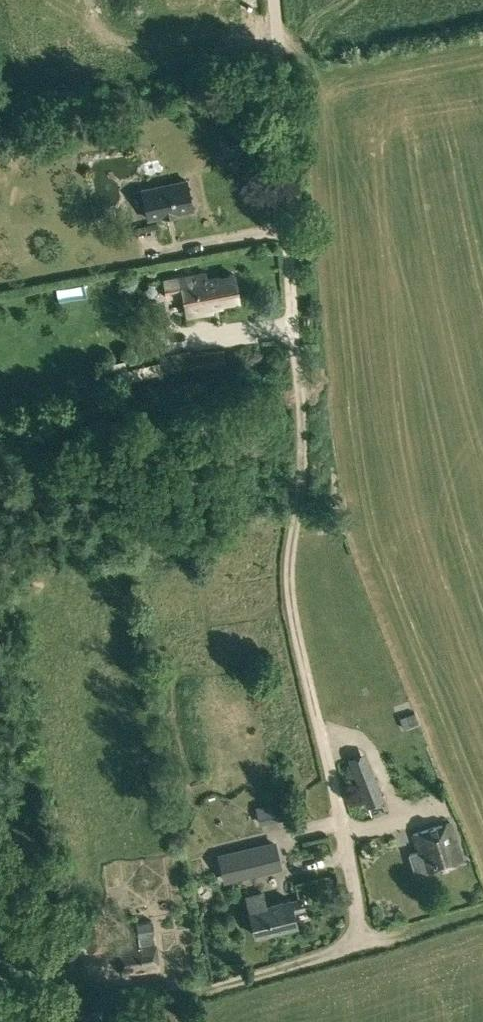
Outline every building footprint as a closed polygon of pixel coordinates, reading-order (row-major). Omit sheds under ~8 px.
[(164,217),(175,215),(175,213),(193,209),(187,180),(142,190),(148,218),(163,215),(164,217)] [(234,274),(207,279),(205,273),(164,280),(167,297),(183,294),(187,316),(213,311),(211,305),(239,300),(234,274)] [(224,349),(190,354),(188,354),(190,369),(226,364),(224,349)] [(112,362),(118,383),(164,373),(162,361),(127,369),(125,359),(112,362)] [(414,713),(400,718),(404,729),(419,724),(414,713)] [(268,749),(258,751),(262,768),(272,765),(268,749)] [(372,767),(354,774),(366,807),(385,800),(372,767)] [(463,860),(451,822),(413,834),(418,852),(409,854),(416,874),(428,871),(463,860)] [(263,844),(242,849),(249,878),(270,873),(263,844)] [(291,900),(277,902),(266,905),(263,893),(246,897),(255,936),(284,930),(297,927),(294,913),(305,910),(303,901),(291,904),(291,900)] [(83,915),(87,951),(89,950),(108,948),(103,912),(83,915)] [(119,944),(123,974),(160,969),(156,942),(155,941),(154,934),(155,934),(153,920),(136,923),(137,936),(138,936),(139,941),(119,944)]
